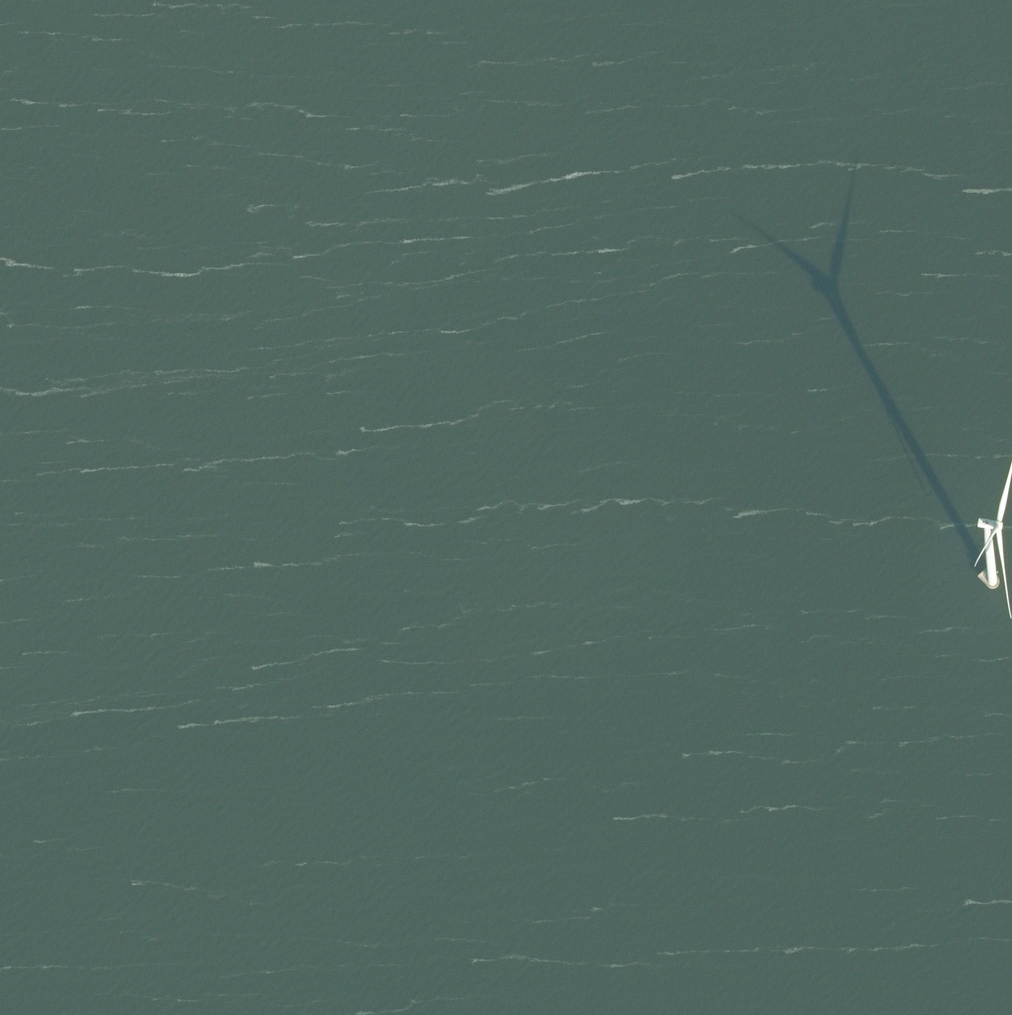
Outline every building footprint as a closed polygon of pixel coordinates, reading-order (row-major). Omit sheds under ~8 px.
[(988,583),(988,585),(988,587),(989,588),(990,589),(992,589),(994,589),(995,588),(996,587),(997,585),(996,583),(995,582),(994,581),(992,581),(990,581),(989,582),(988,583)]
